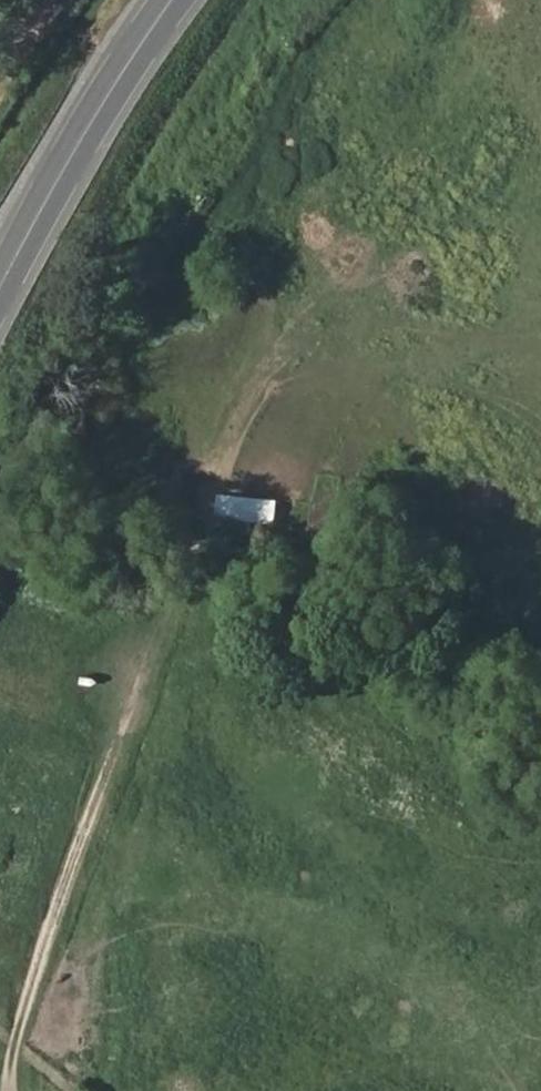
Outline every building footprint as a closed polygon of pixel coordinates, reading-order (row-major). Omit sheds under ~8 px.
[(277,515),(277,493),(218,492),(217,514),(277,515)]
